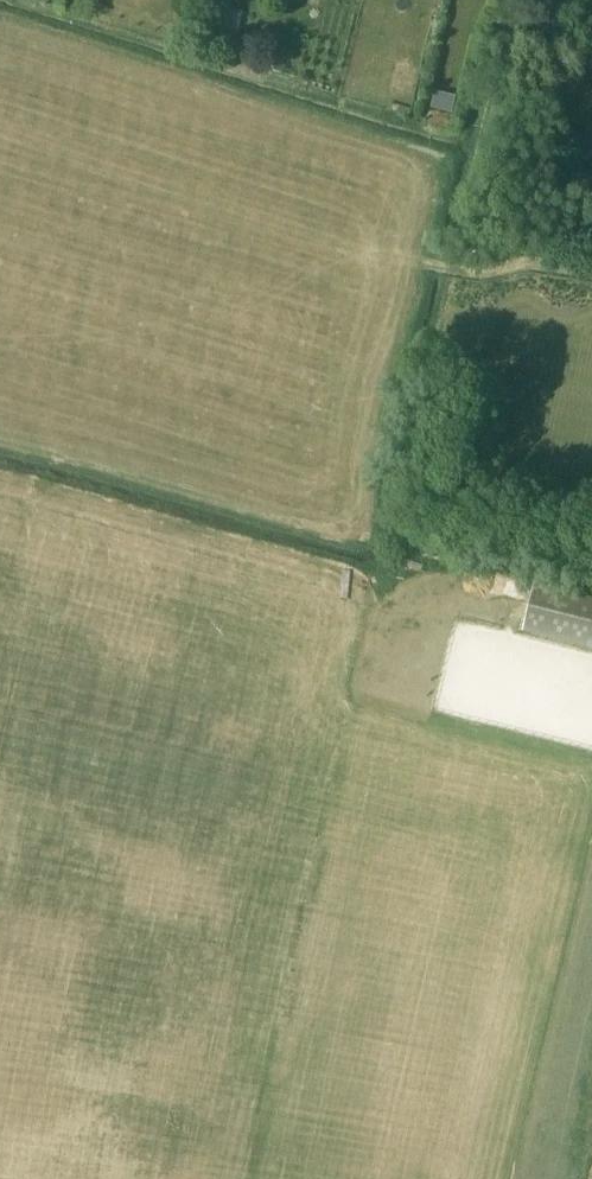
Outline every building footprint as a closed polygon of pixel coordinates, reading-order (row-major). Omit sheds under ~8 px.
[(218,25),(214,41),(230,45),(234,28),(218,25)] [(460,110),(462,94),(443,91),(441,107),(460,110)] [(523,630),(591,647),(591,598),(534,584),(523,630)]
